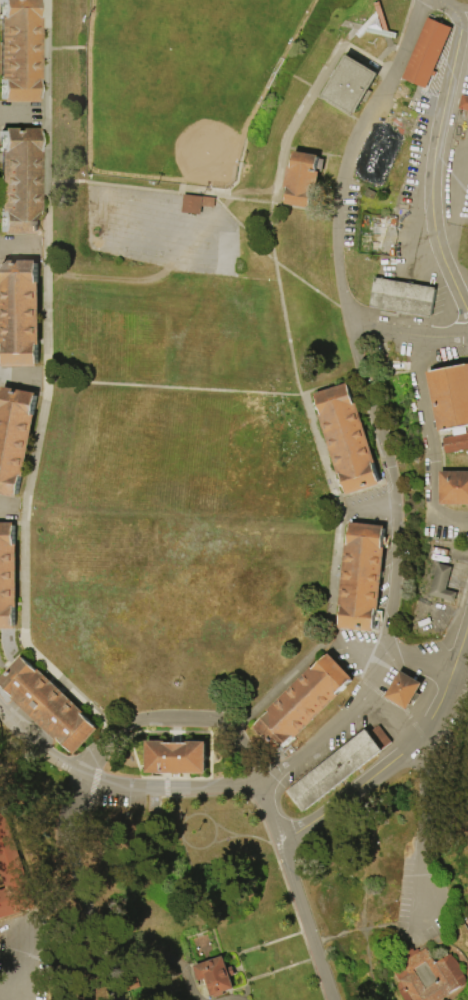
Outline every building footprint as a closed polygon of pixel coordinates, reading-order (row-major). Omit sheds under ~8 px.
[(3,93),(0,93),(0,85),(3,85),(3,80),(0,80),(0,16),(3,16),(3,13),(0,13),(0,4),(3,4),(3,0),(37,0),(37,17),(40,17),(40,80),(37,80),(37,102),(3,102),(3,93)] [(355,35),(359,39),(365,33),(395,39),(397,33),(388,32),(380,2),(373,4),(376,12),(364,25),(355,35)] [(425,17),(449,27),(431,70),(434,72),(432,77),(429,76),(424,87),(400,77),(425,17)] [(348,55),(380,74),(370,91),(373,93),(366,104),(363,103),(355,117),(323,97),(348,55)] [(459,94),(467,96),(467,111),(456,109),(459,94)] [(38,128),(38,150),(41,150),(41,213),(38,213),(38,235),(3,235),(3,226),(0,226),(0,218),(3,218),(3,213),(0,213),(0,149),(3,149),(3,145),(0,145),(0,137),(3,137),(3,128),(38,128)] [(295,152),(320,156),(320,158),(323,159),(325,159),(323,173),(321,173),(318,192),(314,191),(311,209),(286,205),(289,187),(285,187),(288,166),(292,167),(295,152)] [(368,188),(377,193),(373,200),(364,195),(368,188)] [(184,195),(202,197),(200,216),(182,214),(184,195)] [(204,198),(214,199),(213,208),(203,207),(204,198)] [(3,359),(0,359),(0,270),(3,270),(3,262),(38,261),(38,283),(40,283),(41,346),(38,346),(38,368),(4,368),(3,359)] [(375,278),(437,288),(432,318),(369,307),(375,278)] [(440,370),(467,365),(467,426),(440,432),(429,372),(432,372),(431,367),(439,365),(440,370)] [(348,383),(355,404),(359,403),(378,463),(374,464),(380,484),(346,495),(314,394),(348,383)] [(17,499),(0,495),(0,396),(2,396),(4,387),(38,394),(33,415),(37,416),(25,476),(22,475),(17,499)] [(444,438),(467,434),(467,450),(447,454),(444,438)] [(441,471),(467,472),(467,505),(440,505),(441,471)] [(386,526),(383,549),(387,550),(380,612),(376,612),(374,634),(339,631),(342,606),(339,605),(346,545),(349,545),(351,522),(386,526)] [(15,630),(0,630),(0,524),(15,524),(15,545),(18,545),(18,610),(15,610),(15,630)] [(438,563),(453,567),(447,590),(458,593),(456,602),(430,596),(438,563)] [(355,679),(348,686),(350,687),(345,692),(344,691),(340,694),(341,696),(297,740),(295,738),(291,743),(293,744),(287,749),(286,748),(279,755),(254,729),(271,713),(269,710),(315,665),(317,667),(330,654),(355,679)] [(5,688),(0,683),(0,681),(22,657),(38,672),(40,670),(85,713),(84,715),(99,730),(76,755),(69,749),(67,752),(61,746),(64,744),(60,740),(58,742),(13,699),(15,697),(11,694),(9,697),(3,691),(5,688)] [(401,671),(423,683),(417,694),(421,696),(417,704),(413,702),(408,710),(386,697),(401,671)] [(393,743),(305,813),(288,792),(368,729),(370,733),(380,726),(393,743)] [(148,741),(176,742),(208,742),(207,774),(182,774),(182,776),(173,776),(173,773),(147,773),(148,741)] [(37,907),(0,919),(0,892),(6,890),(0,870),(0,818),(9,815),(37,907)] [(466,985),(442,999),(403,999),(398,992),(404,988),(400,982),(399,982),(392,971),(405,963),(399,953),(411,945),(415,951),(418,950),(419,951),(427,945),(432,952),(429,954),(436,964),(449,955),(452,955),(459,962),(465,975),(466,985)] [(212,997),(208,983),(204,984),(203,981),(200,982),(199,980),(197,981),(195,974),(197,973),(195,967),(224,957),(228,969),(234,967),(237,976),(231,978),(235,989),(212,997)]
